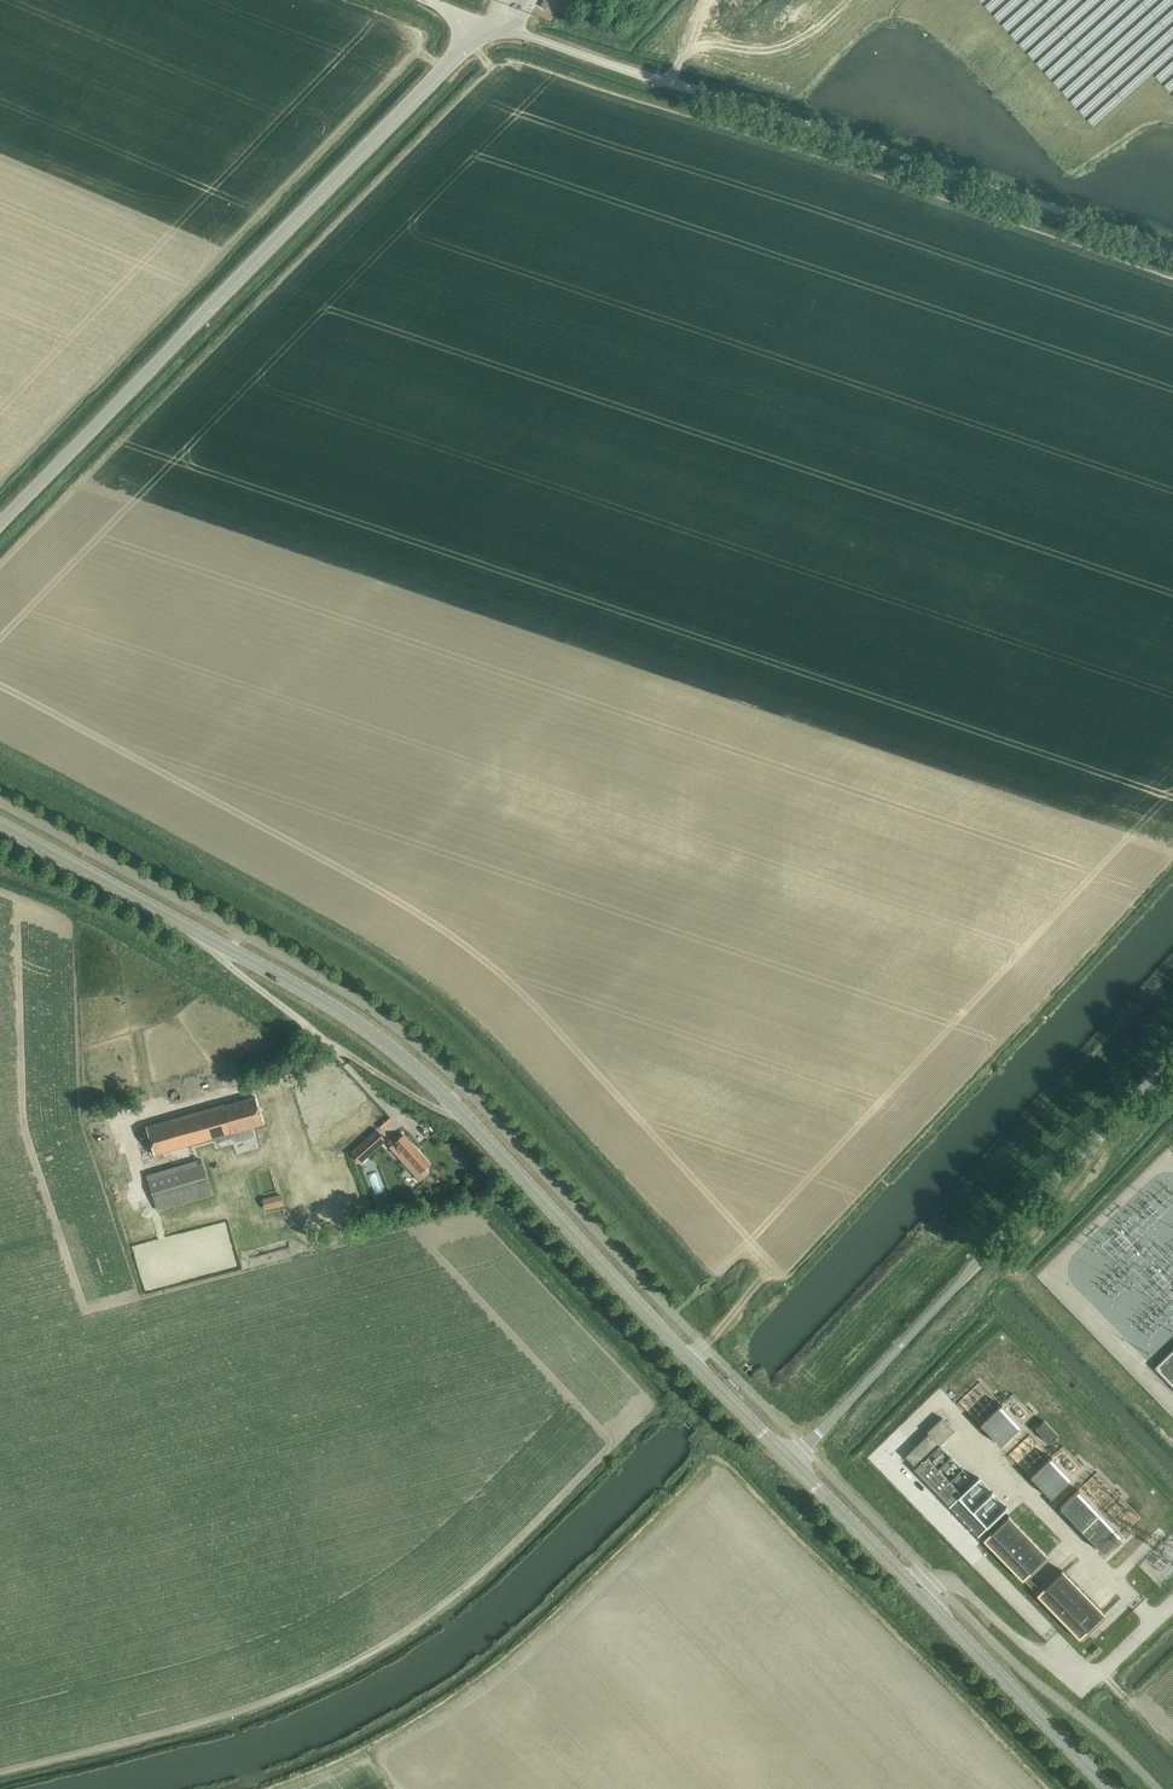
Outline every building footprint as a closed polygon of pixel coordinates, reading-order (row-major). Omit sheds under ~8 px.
[(232,1132),(262,1124),(255,1096),(231,1103),(230,1102),(229,1102),(229,1100),(225,1102),(226,1104),(223,1105),(223,1104),(146,1126),(156,1156),(232,1135),(232,1132)] [(375,1130),(351,1152),(360,1163),(385,1141),(375,1130)] [(429,1173),(425,1168),(426,1168),(427,1167),(426,1167),(429,1164),(402,1134),(393,1142),(406,1157),(402,1160),(420,1181),(429,1173)] [(233,1160),(247,1156),(242,1138),(228,1142),(233,1160)] [(157,1210),(211,1194),(201,1159),(147,1175),(157,1210)] [(1154,1368),(1172,1387),(1172,1349),(1154,1368)] [(1002,1404),(981,1424),(1001,1445),(1022,1425),(1002,1404)] [(949,1505),(962,1493),(950,1481),(938,1469),(927,1457),(954,1430),(942,1418),(927,1432),(929,1434),(905,1456),(916,1467),(914,1469),(949,1505)] [(1058,1434),(1044,1420),(1035,1429),(1049,1443),(1058,1434)] [(1052,1457),(1031,1476),(1051,1498),(1072,1477),(1052,1457)] [(1079,1489),(1060,1507),(1103,1552),(1122,1534),(1079,1489)] [(1009,1515),(983,1540),(1023,1581),(1048,1556),(1009,1515)] [(1062,1570),(1036,1595),(1079,1639),(1105,1614),(1062,1570)] [(1098,1647),(1092,1653),(1096,1657),(1102,1651),(1098,1647)]
